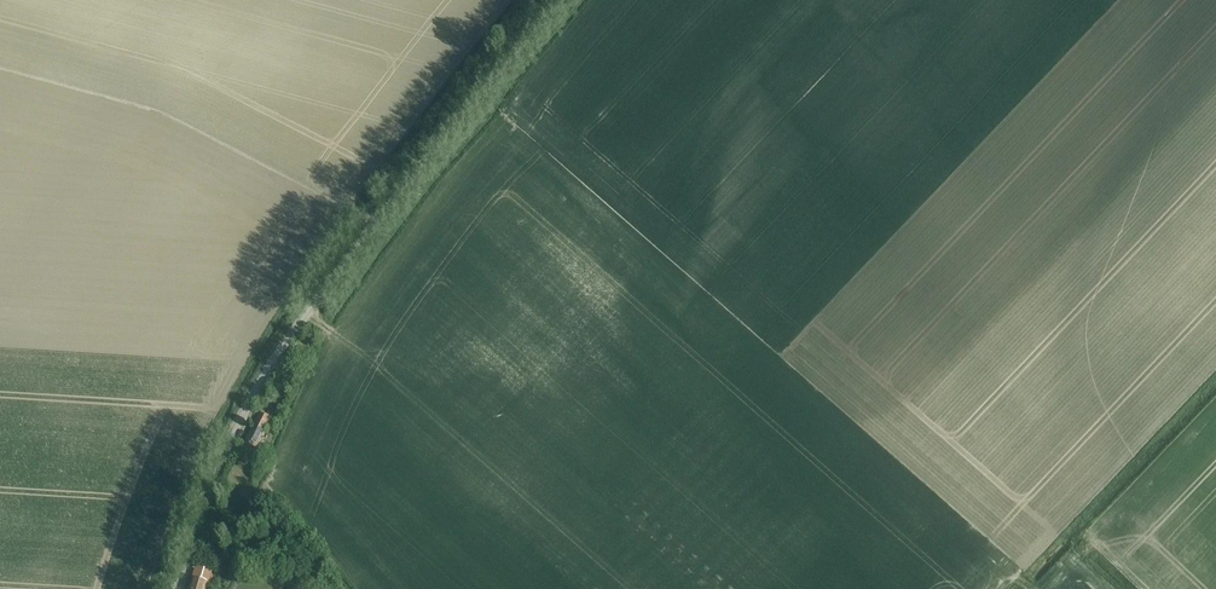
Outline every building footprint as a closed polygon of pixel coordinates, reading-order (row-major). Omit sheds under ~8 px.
[(271,423),(273,418),(259,412),(255,421),(254,420),(244,442),(257,448),(269,422),(271,423)] [(206,572),(212,573),(214,574),(217,566),(208,564),(206,572)] [(206,572),(197,569),(191,588),(205,588),(207,583),(209,584),(212,573),(206,572)]
